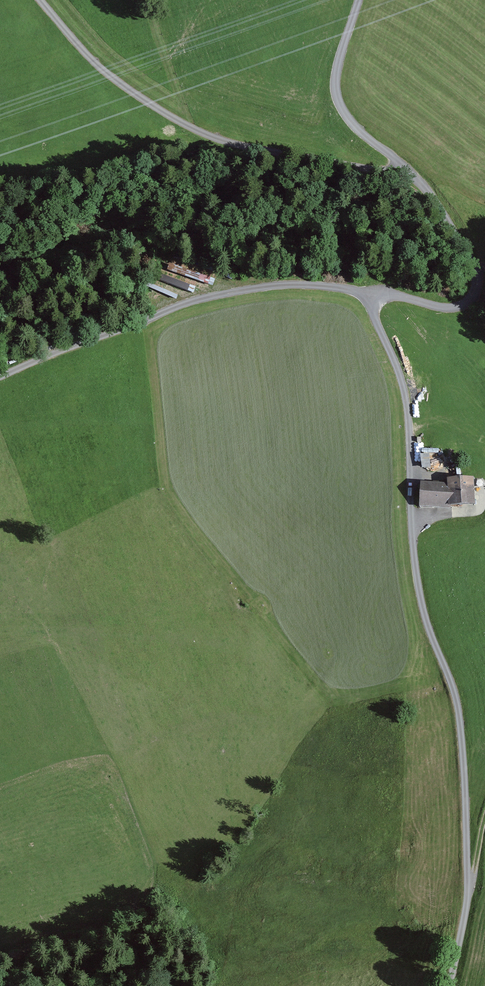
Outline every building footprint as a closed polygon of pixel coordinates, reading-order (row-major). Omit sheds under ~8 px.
[(177,267),(175,275),(213,286),(215,279),(177,267)] [(194,295),(196,288),(162,277),(160,284),(194,295)] [(423,449),(424,462),(433,462),(433,449),(423,449)] [(476,478),(446,478),(446,485),(423,485),(423,504),(476,504),(476,478)]
